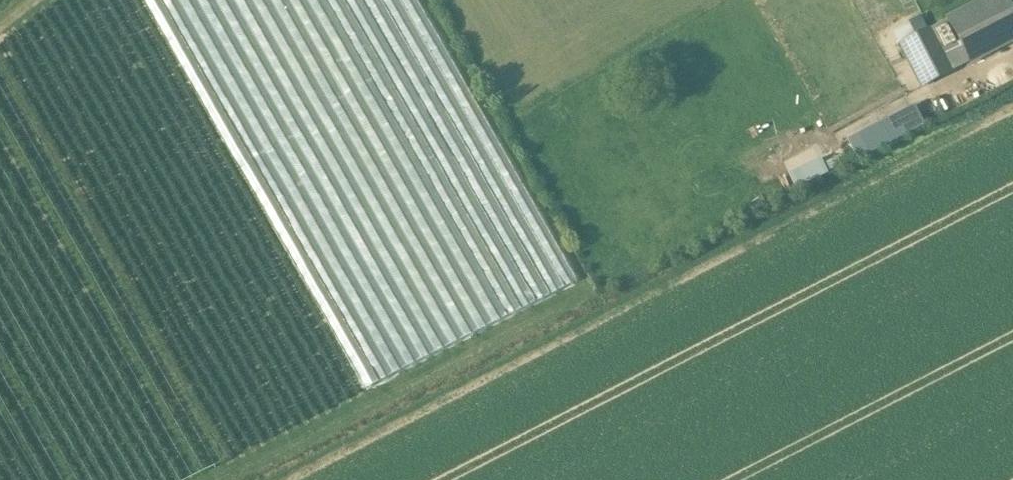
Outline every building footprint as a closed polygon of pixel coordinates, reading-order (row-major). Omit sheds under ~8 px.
[(969,63),(970,65),(1012,43),(1012,11),(1007,0),(979,0),(945,17),(946,20),(929,28),(903,41),(926,86),(952,72),(969,63)] [(853,159),(922,126),(911,104),(842,137),(853,159)] [(828,174),(822,160),(789,176),(795,189),(828,174)]
